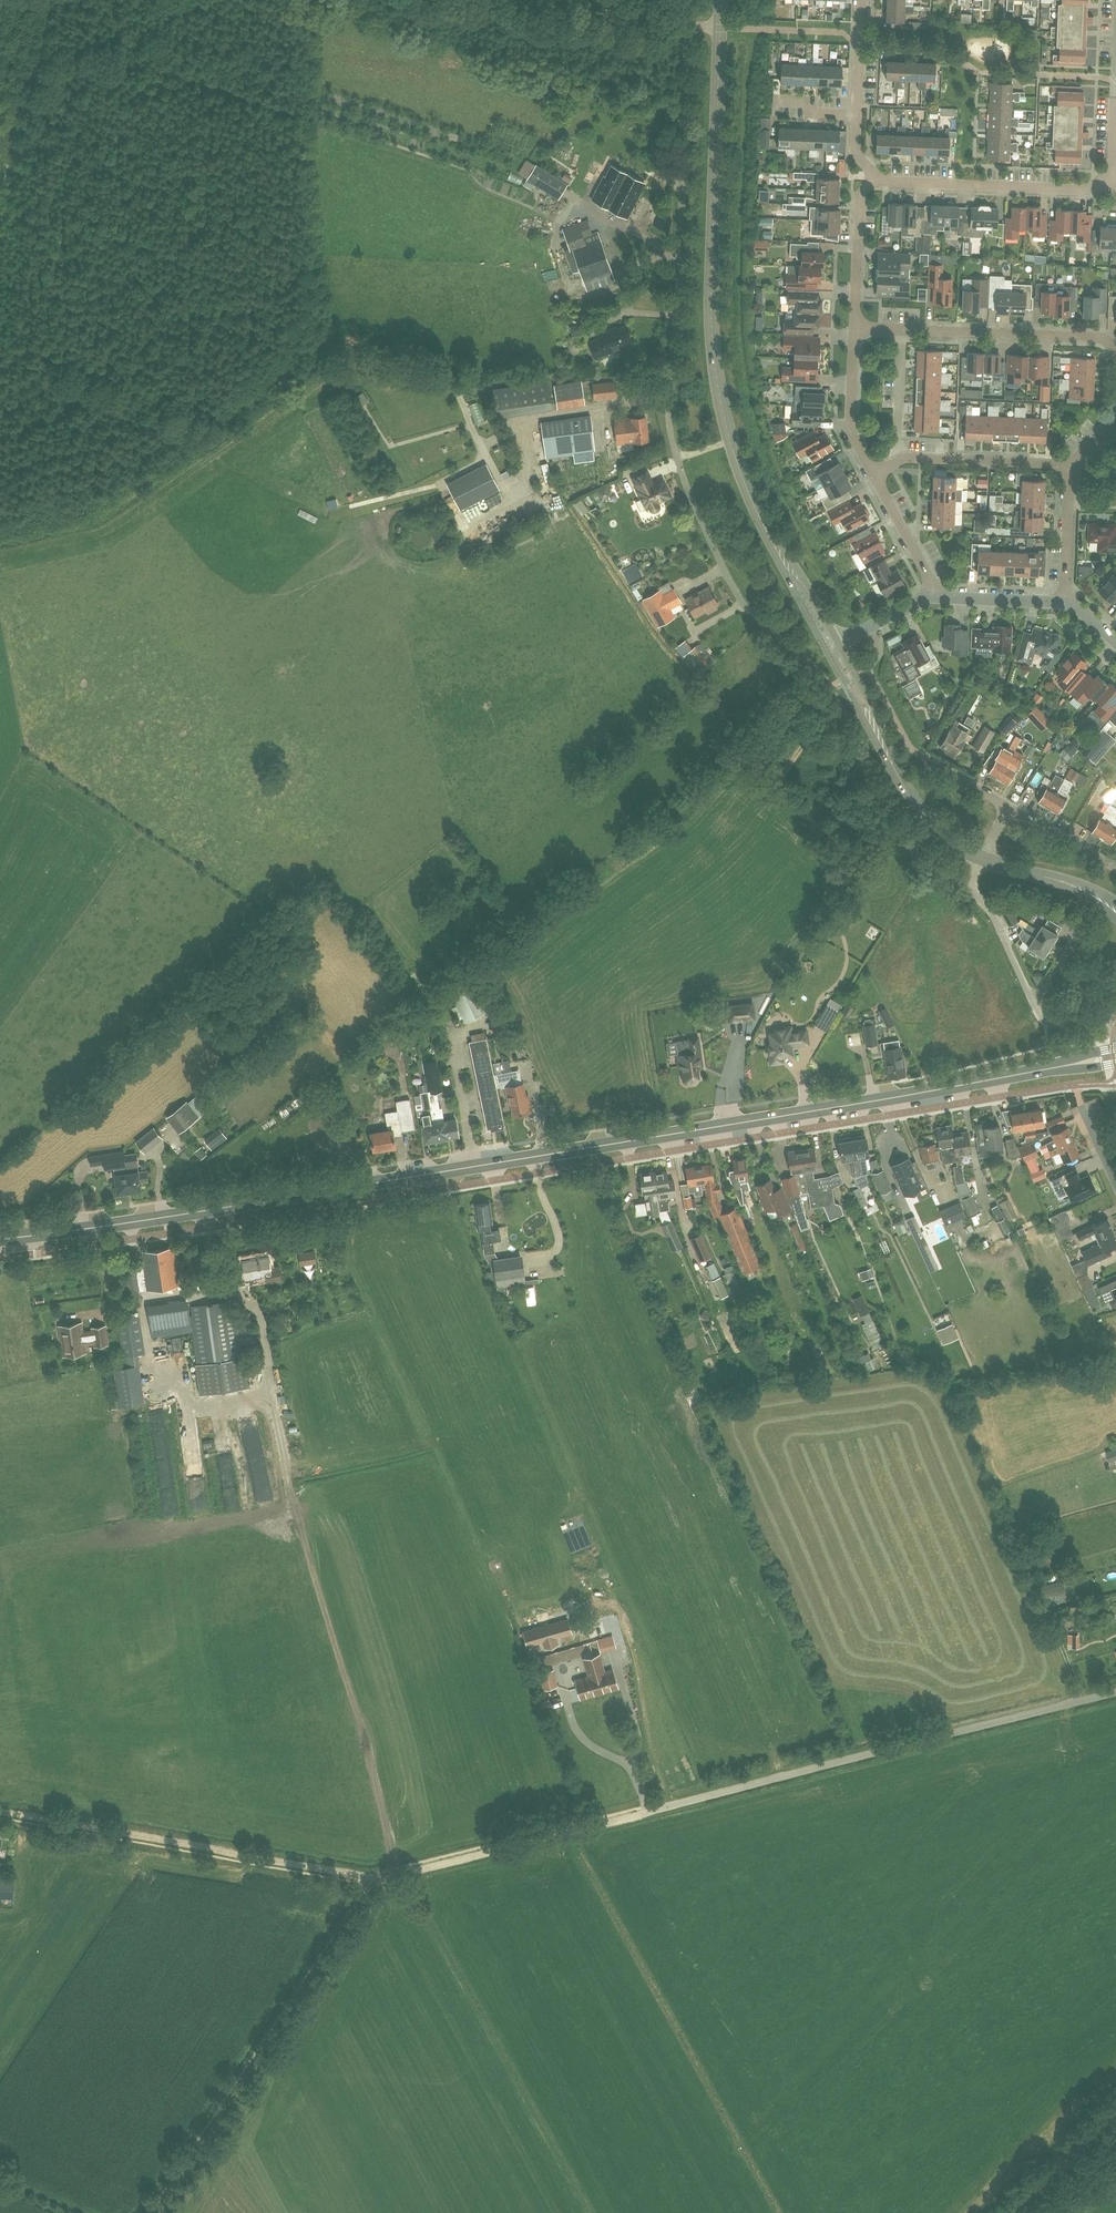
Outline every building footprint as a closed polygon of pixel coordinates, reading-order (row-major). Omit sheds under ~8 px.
[(886,8),(913,10),(913,5),(904,5),(905,0),(887,0),(886,8)] [(1053,54),(1052,64),(1082,66),(1083,61),(1085,61),(1086,23),(1093,23),(1094,16),(1087,16),(1087,0),(1042,0),(1042,3),(1052,3),(1052,8),(1058,9),(1057,27),(1051,26),(1050,36),(1057,37),(1056,46),(1059,46),(1059,55),(1053,54)] [(1050,8),(1041,7),(1041,17),(1050,17),(1050,8)] [(913,10),(886,8),(886,21),(904,21),(904,13),(913,13),(913,10)] [(793,83),(794,56),(790,56),(789,64),(781,64),(780,83),(793,83)] [(794,56),(793,83),(805,84),(806,65),(798,64),(799,56),(794,56)] [(813,65),(806,65),(805,84),(817,85),(818,57),(813,57),(813,65)] [(823,57),(818,57),(817,85),(829,85),(830,66),(822,66),(823,57)] [(837,66),(830,66),(829,85),(841,86),(842,66),(842,58),(837,58),(837,66)] [(898,88),(899,61),(887,61),(886,78),(894,79),(894,88),(898,88)] [(899,61),(898,88),(902,88),(902,79),(910,79),(911,62),(899,61)] [(911,62),(910,79),(918,80),(918,89),(922,89),(923,62),(911,62)] [(935,63),(923,62),(922,89),(926,89),(926,80),(934,80),(935,63)] [(1011,83),(990,82),(989,95),(1018,96),(1019,92),(1011,92),(1011,83)] [(1053,124),(1052,141),(1046,141),(1046,147),(1049,147),(1049,152),(1055,152),(1054,161),(1080,162),(1081,138),(1089,138),(1089,131),(1082,131),(1083,91),(1081,91),(1081,87),(1051,86),(1051,91),(1051,96),(1057,96),(1057,104),(1054,104),(1053,114),(1047,113),(1047,123),(1053,124)] [(1018,96),(989,95),(989,107),(1010,108),(1011,100),(1018,101),(1018,96)] [(951,116),(957,116),(957,108),(952,108),(941,107),(940,115),(951,116)] [(1010,108),(989,107),(988,120),(1017,121),(1018,117),(1010,117),(1010,108)] [(1017,126),(1017,122),(1017,121),(988,120),(988,132),(1009,133),(1010,126),(1017,126)] [(888,152),(889,134),(881,134),(881,125),(878,125),(877,134),(876,151),(888,152)] [(889,134),(888,152),(900,152),(901,126),(897,126),(897,135),(889,134)] [(901,126),(900,152),(912,153),(913,135),(905,135),(905,126),(901,126)] [(791,128),(779,127),(778,147),(785,147),(785,155),(789,155),(791,128)] [(921,136),(913,135),(912,153),(924,154),(926,127),(922,127),(921,136)] [(929,127),(926,127),(924,154),(937,154),(937,137),(929,136),(929,127)] [(803,128),(791,128),(789,155),(794,155),(795,148),(802,148),(803,128)] [(803,128),(802,148),(809,148),(809,156),(814,156),(815,129),(803,128)] [(945,137),(937,137),(937,154),(949,155),(949,137),(956,137),(956,131),(949,131),(949,128),(946,128),(945,137)] [(769,138),(770,129),(761,129),(761,138),(769,138)] [(827,130),(815,129),(814,156),(818,157),(819,149),(826,149),(826,153),(826,149),(827,130)] [(827,130),(826,149),(826,153),(827,154),(833,155),(833,158),(838,158),(838,152),(845,152),(845,141),(839,140),(839,130),(827,130)] [(1016,146),(1023,146),(1023,143),(1020,143),(1020,142),(1009,141),(1009,133),(988,132),(987,145),(1016,146)] [(1016,146),(987,145),(986,158),(1008,159),(1008,150),(1016,151),(1016,146)] [(568,184),(537,164),(527,180),(558,200),(568,184)] [(603,178),(592,200),(627,218),(645,182),(611,165),(604,179),(603,178)] [(565,172),(561,179),(567,183),(571,176),(565,172)] [(818,178),(818,173),(802,172),(794,172),(793,178),(806,179),(807,179),(807,181),(817,181),(817,189),(838,190),(839,179),(818,178)] [(758,201),(768,201),(769,188),(759,188),(758,201)] [(838,190),(817,189),(812,189),(812,193),(817,194),(817,201),(838,202),(838,190)] [(889,203),(889,217),(882,217),(881,233),(888,234),(888,231),(893,231),(893,224),(902,224),(903,203),(889,203)] [(903,203),(902,224),(908,224),(908,233),(914,233),(914,236),(921,236),(922,219),(915,219),(916,204),(903,203)] [(944,224),(945,205),(931,204),(931,219),(924,219),(924,233),(930,233),(930,234),(937,234),(937,224),(944,224)] [(945,205),(944,224),(950,224),(950,230),(957,231),(956,235),(963,235),(963,236),(964,221),(957,221),(958,206),(945,205)] [(970,222),(964,221),(963,236),(970,236),(970,227),(983,228),(985,205),(980,205),(978,207),(971,206),(970,222)] [(988,205),(985,205),(983,228),(992,228),(992,235),(996,235),(996,237),(1003,237),(1003,223),(997,223),(998,207),(991,207),(988,205)] [(840,209),(819,208),(819,206),(810,206),(809,219),(812,219),(839,220),(840,209)] [(1026,228),(1026,208),(1013,207),(1013,222),(1006,221),(1005,237),(1018,238),(1018,228),(1026,228)] [(1040,207),(1026,207),(1026,208),(1026,228),(1026,227),(1033,227),(1033,235),(1045,235),(1046,214),(1039,213),(1040,207)] [(1070,231),(1071,211),(1058,210),(1057,224),(1050,224),(1050,239),(1062,239),(1062,231),(1070,231)] [(1093,226),(1093,214),(1084,214),(1084,211),(1071,211),(1070,231),(1077,231),(1077,240),(1087,240),(1086,251),(1091,251),(1091,250),(1092,241),(1089,240),(1090,226),(1093,226)] [(839,220),(812,219),(811,234),(823,234),(823,237),(830,239),(830,231),(839,232),(839,220)] [(597,232),(592,235),(587,220),(579,223),(579,222),(562,228),(570,252),(566,254),(573,273),(580,271),(587,290),(614,281),(597,232)] [(1092,241),(1091,250),(1111,250),(1111,247),(1112,226),(1112,225),(1108,224),(1107,226),(1100,226),(1100,240),(1092,240),(1092,241)] [(768,251),(768,241),(754,240),(754,250),(768,251)] [(791,243),(790,256),(796,256),(796,258),(802,259),(802,265),(793,265),(823,266),(823,252),(807,251),(808,244),(791,243)] [(923,243),(915,243),(915,252),(923,253),(923,243)] [(910,254),(879,253),(878,274),(909,275),(910,254)] [(933,304),(951,305),(952,279),(942,278),(942,265),(929,264),(928,286),(934,287),(933,304)] [(823,267),(823,266),(793,265),(792,275),(787,274),(786,287),(817,288),(817,280),(820,281),(820,267),(823,267)] [(878,274),(877,295),(908,296),(909,275),(878,274)] [(990,276),(989,297),(998,297),(997,312),(1010,312),(1011,299),(1011,283),(1004,283),(1005,276),(990,276)] [(986,306),(987,279),(972,279),(971,290),(964,290),(963,310),(978,311),(978,306),(986,306)] [(1011,283),(1011,299),(1010,312),(1023,313),(1024,297),(1031,297),(1032,284),(1019,284),(1019,288),(1012,287),(1012,283),(1011,283)] [(1056,284),(1036,283),(1035,296),(1042,296),(1041,311),(1042,311),(1042,315),(1049,315),(1049,312),(1054,312),(1054,314),(1055,314),(1056,284)] [(1064,284),(1056,283),(1056,284),(1055,314),(1068,315),(1068,310),(1077,310),(1077,300),(1075,300),(1076,287),(1064,286),(1064,284)] [(917,287),(917,300),(926,300),(926,288),(917,287)] [(1085,295),(1084,299),(1084,315),(1098,316),(1098,311),(1105,312),(1106,288),(1093,287),(1093,296),(1085,295)] [(788,312),(795,312),(821,313),(821,298),(817,298),(817,290),(789,289),(788,312)] [(1108,299),(1108,310),(1115,310),(1115,296),(1109,295),(1108,299)] [(821,313),(795,312),(795,319),(785,319),(784,334),(813,335),(813,327),(818,327),(818,313),(821,313)] [(582,322),(569,326),(572,337),(585,333),(582,322)] [(602,338),(590,342),(595,358),(609,353),(608,351),(632,343),(626,326),(611,331),(611,329),(600,332),(602,338)] [(819,337),(784,336),(784,349),(795,349),(795,358),(818,359),(819,337)] [(918,350),(917,363),(941,364),(942,356),(952,357),(952,351),(942,351),(918,350)] [(1027,375),(1028,352),(1020,351),(1019,355),(1008,354),(1007,382),(1020,382),(1020,375),(1027,375)] [(1047,383),(1048,356),(1037,356),(1037,352),(1028,352),(1027,375),(1035,375),(1035,383),(1047,383)] [(961,367),(961,379),(983,380),(983,371),(984,353),(969,353),(968,367),(961,367)] [(983,371),(992,371),(991,380),(1005,381),(1005,369),(999,368),(999,354),(984,353),(983,371)] [(1094,372),(1095,358),(1071,357),(1060,357),(1060,362),(1070,363),(1070,371),(1094,372)] [(794,368),(783,367),(782,380),(816,382),(817,360),(818,360),(818,359),(795,358),(794,368)] [(941,364),(917,363),(916,377),(951,378),(951,373),(941,372),(941,364)] [(1059,378),(1059,384),(1094,385),(1094,372),(1070,371),(1070,379),(1059,378)] [(916,377),(916,390),(940,391),(940,383),(951,384),(951,378),(916,377)] [(498,415),(540,409),(551,407),(547,380),(494,388),(498,415)] [(582,380),(554,384),(557,409),(585,405),(582,380)] [(615,382),(594,384),(595,399),(616,397),(615,382)] [(1049,401),(1049,385),(1039,384),(1039,401),(1049,401)] [(1069,389),(1069,398),(1093,399),(1094,385),(1059,384),(1059,389),(1069,389)] [(824,394),(824,393),(808,392),(808,386),(795,385),(794,405),(821,406),(821,407),(823,407),(823,401),(825,401),(826,400),(827,395),(825,394),(824,394)] [(916,390),(915,404),(950,405),(950,400),(940,399),(940,391),(916,390)] [(476,403),(470,404),(474,423),(481,421),(476,403)] [(915,404),(915,417),(939,418),(939,410),(950,410),(950,405),(915,404)] [(972,405),(967,404),(966,415),(965,439),(978,440),(979,415),(971,415),(972,405)] [(818,426),(819,419),(821,420),(821,419),(823,419),(824,417),(824,413),(823,412),(821,412),(821,407),(821,406),(794,405),(793,405),(792,425),(818,426)] [(987,416),(979,415),(978,440),(992,440),(993,406),(988,405),(987,416)] [(998,406),(993,406),(992,440),(1005,441),(1006,417),(998,416),(998,406)] [(1014,417),(1006,417),(1005,441),(1019,441),(1020,407),(1015,407),(1014,417)] [(1020,407),(1019,441),(1032,442),(1033,418),(1025,417),(1025,407),(1020,407)] [(1033,418),(1032,442),(1046,442),(1047,418),(1047,408),(1042,408),(1041,418),(1033,418)] [(541,422),(546,458),(574,454),(574,452),(595,450),(591,415),(541,422)] [(632,417),(632,418),(616,420),(618,443),(635,441),(635,442),(648,440),(645,416),(632,417)] [(915,417),(914,431),(938,432),(949,432),(949,426),(939,426),(939,418),(915,417)] [(783,433),(785,432),(784,422),(773,424),(774,434),(775,434),(783,433)] [(818,438),(814,431),(792,443),(799,456),(807,452),(812,461),(822,456),(821,455),(833,448),(825,434),(818,438)] [(817,463),(805,471),(817,490),(824,486),(844,475),(838,463),(822,472),(817,463)] [(460,510),(500,489),(490,469),(450,490),(460,510)] [(933,476),(933,488),(962,489),(963,489),(963,478),(961,478),(961,470),(947,469),(946,476),(933,476)] [(646,471),(634,477),(648,507),(649,507),(650,509),(651,510),(653,511),(654,511),(655,511),(657,510),(658,510),(658,508),(659,507),(659,506),(659,504),(658,502),(670,496),(662,479),(652,483),(646,471)] [(1016,472),(1016,484),(1022,486),(1021,492),(1044,493),(1044,480),(1023,479),(1023,473),(1016,472)] [(837,494),(851,487),(844,475),(824,486),(829,495),(821,499),(827,509),(841,502),(837,494)] [(611,493),(608,488),(599,492),(604,500),(609,498),(611,493)] [(962,489),(933,488),(932,500),(954,501),(954,500),(961,501),(962,489)] [(1044,493),(1021,492),(1021,504),(1043,505),(1044,493)] [(854,507),(850,500),(828,511),(834,524),(842,520),(847,530),(868,518),(867,517),(870,515),(866,507),(863,509),(860,504),(854,507)] [(932,500),(932,512),(954,513),(954,507),(954,501),(932,500)] [(476,502),(461,510),(467,522),(482,514),(476,502)] [(1021,511),(1016,511),(1010,511),(1010,515),(1020,516),(1043,517),(1043,505),(1021,504),(1021,511)] [(953,525),(954,513),(932,512),(931,524),(944,525),(944,531),(961,532),(961,525),(953,525)] [(818,516),(810,520),(817,533),(825,528),(818,516)] [(1009,527),(1009,528),(1009,534),(1020,535),(1021,528),(1042,529),(1043,517),(1020,516),(1020,522),(1014,523),(1013,527),(1009,527)] [(973,519),(973,531),(985,531),(985,519),(973,519)] [(1089,523),(1088,541),(1103,542),(1103,551),(1115,551),(1115,525),(1089,523)] [(454,528),(447,532),(449,537),(457,533),(454,528)] [(852,545),(856,553),(851,555),(859,570),(866,567),(864,563),(885,551),(879,541),(880,540),(875,532),(860,540),(857,533),(853,536),(857,542),(852,545)] [(989,573),(990,551),(991,544),(972,543),(971,557),(978,557),(977,572),(989,573)] [(1026,552),(1025,575),(1038,575),(1038,564),(1045,565),(1046,550),(1038,550),(1038,553),(1026,552)] [(1001,574),(1002,551),(990,551),(989,573),(1001,574)] [(1014,552),(1002,551),(1001,574),(1013,574),(1014,552)] [(1014,552),(1013,574),(1025,575),(1026,552),(1014,552)] [(904,584),(896,570),(890,574),(883,560),(871,567),(879,580),(877,581),(884,595),(904,584)] [(1078,576),(1093,575),(1092,565),(1078,566),(1078,576)] [(1114,575),(1099,591),(1112,602),(1115,598),(1115,577),(1114,575)] [(717,604),(708,587),(686,599),(695,616),(706,610),(707,612),(709,613),(716,609),(716,607),(715,605),(717,604)] [(662,596),(660,591),(644,599),(659,626),(674,617),(669,608),(681,602),(674,589),(662,596)] [(860,599),(854,605),(860,610),(865,605),(860,599)] [(968,630),(960,630),(960,625),(946,624),(945,636),(943,636),(943,645),(953,646),(952,653),(967,654),(968,630)] [(993,630),(972,629),(971,647),(992,648),(992,650),(996,650),(998,653),(1004,654),(1007,651),(1010,651),(1011,629),(1009,627),(993,627),(993,630)] [(1032,635),(1024,632),(1017,659),(1030,663),(1033,651),(1035,652),(1036,649),(1038,650),(1046,655),(1040,664),(1049,670),(1061,651),(1055,647),(1059,640),(1059,638),(1058,636),(1055,634),(1053,634),(1051,635),(1049,634),(1049,635),(1047,634),(1045,633),(1044,632),(1044,631),(1034,628),(1032,635)] [(905,647),(893,654),(908,680),(939,663),(929,645),(923,648),(916,635),(903,642),(905,647)] [(707,666),(693,649),(683,656),(698,674),(707,666)] [(1062,662),(1063,665),(1056,672),(1063,678),(1059,683),(1069,692),(1085,674),(1080,669),(1086,662),(1074,652),(1068,658),(1066,658),(1062,662)] [(980,661),(977,661),(975,663),(975,666),(977,669),(980,669),(982,667),(983,663),(980,661)] [(1097,675),(1095,678),(1089,673),(1071,693),(1082,703),(1089,696),(1094,701),(1096,699),(1108,685),(1097,675)] [(908,698),(921,692),(915,678),(902,684),(908,698)] [(1109,683),(1108,685),(1096,699),(1101,704),(1095,711),(1106,721),(1115,709),(1115,689),(1109,683)] [(1036,706),(1027,714),(1041,729),(1050,721),(1036,706)] [(1103,728),(1107,731),(1113,723),(1115,725),(1115,712),(1103,728)] [(1006,720),(1013,726),(1017,722),(1011,715),(1006,720)] [(957,720),(955,725),(951,732),(949,731),(941,745),(949,750),(947,753),(954,757),(956,754),(965,740),(969,743),(973,736),(967,733),(970,728),(957,720)] [(985,726),(973,746),(983,751),(995,732),(985,726)] [(1082,752),(1089,758),(1100,746),(1093,739),(1082,752)] [(1059,752),(1066,759),(1077,748),(1070,741),(1059,752)] [(1029,743),(1020,758),(1028,762),(1036,747),(1029,743)] [(998,778),(1007,763),(1009,758),(1012,753),(1014,750),(1008,746),(1007,748),(1006,748),(1002,746),(995,758),(996,759),(989,771),(988,772),(990,774),(990,775),(993,777),(994,776),(998,778)] [(1014,761),(1009,758),(1007,763),(998,778),(1002,780),(1001,781),(1005,784),(1006,783),(1008,784),(1017,768),(1011,765),(1014,761)] [(1037,792),(1042,795),(1039,802),(1040,803),(1040,804),(1044,806),(1044,805),(1048,807),(1064,779),(1056,774),(1051,782),(1053,783),(1052,785),(1049,783),(1047,786),(1043,783),(1037,792)] [(1056,812),(1058,813),(1067,797),(1065,797),(1073,783),(1065,778),(1064,779),(1048,807),(1052,809),(1051,810),(1055,813),(1056,812)] [(1109,804),(1102,818),(1100,817),(1091,832),(1093,833),(1092,835),(1100,839),(1115,811),(1115,808),(1109,804)] [(1100,839),(1108,843),(1109,842),(1110,843),(1115,834),(1115,811),(1100,839)] [(1008,906),(1001,910),(1010,925),(1017,922),(1008,906)] [(1060,925),(1064,919),(1053,912),(1048,918),(1060,925)] [(1025,930),(1031,933),(1051,945),(1057,934),(1042,925),(1039,930),(1029,923),(1025,930)] [(1031,933),(1025,930),(1022,928),(1019,934),(1022,941),(1029,946),(1029,947),(1030,948),(1030,952),(1035,955),(1038,953),(1044,957),(1051,945),(1031,933)] [(486,1012),(471,978),(450,988),(465,1021),(486,1012)] [(813,1024),(825,1031),(840,1003),(829,996),(813,1024)] [(849,1016),(855,1008),(847,1003),(841,1012),(849,1016)] [(728,1006),(730,1020),(753,1018),(752,1004),(728,1006)] [(878,1010),(887,1027),(895,1023),(886,1006),(878,1010)] [(874,1024),(873,1024),(873,1021),(872,1020),(870,1019),(865,1020),(864,1021),(864,1023),(864,1025),(867,1045),(877,1043),(874,1024)] [(775,1032),(770,1033),(771,1043),(768,1043),(769,1049),(768,1050),(767,1051),(767,1052),(766,1053),(767,1054),(767,1055),(768,1056),(768,1057),(769,1057),(770,1057),(771,1063),(783,1061),(782,1055),(792,1054),(791,1046),(808,1043),(806,1029),(792,1032),(791,1026),(775,1028),(775,1032)] [(486,1038),(472,1041),(469,1041),(487,1129),(504,1125),(486,1038)] [(681,1055),(679,1055),(680,1066),(683,1065),(685,1080),(687,1082),(690,1082),(692,1079),(692,1077),(700,1075),(699,1066),(704,1066),(699,1038),(679,1041),(681,1055)] [(889,1077),(905,1074),(900,1047),(899,1039),(883,1042),(884,1049),(889,1077)] [(960,1046),(938,1050),(939,1057),(961,1053),(960,1046)] [(430,1092),(437,1091),(442,1090),(439,1070),(437,1060),(424,1062),(426,1072),(429,1091),(430,1092)] [(519,1069),(512,1070),(499,1073),(502,1088),(506,1087),(510,1105),(512,1104),(515,1115),(531,1111),(527,1094),(525,1094),(523,1082),(522,1083),(519,1069)] [(428,1091),(427,1083),(418,1085),(420,1092),(428,1091)] [(417,1117),(421,1116),(425,1141),(436,1139),(430,1102),(428,1091),(420,1092),(422,1104),(415,1105),(417,1117)] [(199,1094),(187,1103),(198,1117),(209,1108),(199,1094)] [(401,1130),(415,1127),(410,1100),(397,1102),(398,1111),(401,1130)] [(444,1121),(442,1108),(442,1107),(440,1108),(439,1100),(430,1102),(436,1139),(441,1138),(442,1141),(448,1140),(447,1137),(447,1136),(450,1136),(459,1134),(456,1119),(447,1120),(444,1121)] [(186,1101),(171,1114),(166,1117),(178,1133),(198,1117),(187,1103),(186,1101)] [(1036,1130),(1035,1126),(1043,1125),(1041,1109),(1026,1111),(1030,1137),(1031,1142),(1032,1141),(1049,1134),(1048,1131),(1036,1133),(1035,1130),(1036,1130)] [(371,1133),(374,1150),(396,1146),(394,1136),(402,1134),(398,1111),(385,1113),(388,1130),(371,1133)] [(1030,1137),(1026,1111),(1011,1113),(1014,1129),(1021,1128),(1022,1132),(1025,1132),(1025,1141),(1021,1142),(1022,1146),(1031,1142),(1030,1137)] [(1048,1129),(1058,1125),(1065,1122),(1062,1115),(1045,1123),(1048,1129)] [(991,1126),(991,1123),(976,1125),(978,1138),(985,1137),(986,1138),(985,1139),(986,1142),(987,1143),(988,1147),(995,1145),(997,1152),(1003,1150),(1002,1144),(999,1125),(991,1126)] [(936,1151),(941,1150),(943,1163),(956,1161),(954,1144),(953,1144),(952,1134),(951,1125),(937,1127),(939,1146),(936,1147),(936,1151)] [(1050,1133),(1052,1132),(1055,1139),(1046,1143),(1049,1150),(1054,1148),(1058,1147),(1073,1140),(1067,1126),(1059,1129),(1058,1125),(1048,1129),(1050,1133)] [(162,1138),(154,1127),(136,1141),(145,1152),(162,1138)] [(965,1182),(960,1155),(971,1153),(968,1131),(952,1134),(953,1144),(954,1144),(956,1161),(957,1166),(953,1166),(956,1183),(965,1182)] [(861,1174),(868,1173),(865,1156),(869,1155),(866,1138),(865,1138),(864,1134),(858,1135),(859,1139),(855,1139),(860,1172),(861,1174)] [(212,1150),(217,1145),(210,1135),(204,1140),(212,1150)] [(855,1139),(851,1140),(850,1137),(839,1139),(840,1142),(839,1142),(842,1159),(852,1176),(861,1174),(860,1172),(855,1139)] [(1009,1157),(1020,1155),(1012,1138),(1006,1140),(1009,1157)] [(1057,1155),(1061,1153),(1064,1160),(1079,1154),(1073,1140),(1058,1147),(1054,1148),(1056,1154),(1057,1155)] [(1031,1142),(1022,1146),(1019,1147),(1025,1160),(1035,1156),(1039,1155),(1032,1141),(1031,1142)] [(1046,1143),(1039,1146),(1042,1153),(1043,1153),(1049,1150),(1046,1143)] [(935,1144),(920,1147),(923,1162),(925,1161),(927,1169),(937,1167),(936,1159),(938,1159),(936,1151),(936,1147),(935,1144)] [(201,1146),(195,1151),(200,1159),(207,1154),(201,1146)] [(833,1191),(817,1193),(813,1169),(817,1168),(814,1148),(802,1150),(805,1170),(807,1179),(809,1192),(811,1207),(824,1205),(830,1219),(843,1213),(841,1205),(839,1202),(835,1203),(833,1191)] [(805,1212),(799,1194),(809,1192),(807,1179),(805,1170),(802,1150),(788,1152),(792,1176),(782,1179),(787,1195),(787,1197),(795,1215),(805,1212)] [(129,1190),(124,1151),(89,1156),(91,1166),(105,1164),(105,1169),(120,1167),(121,1174),(116,1174),(118,1187),(113,1187),(114,1196),(127,1195),(126,1191),(129,1190)] [(125,1151),(124,1151),(129,1190),(141,1189),(140,1182),(149,1181),(147,1170),(138,1172),(134,1172),(133,1164),(137,1163),(136,1153),(125,1154),(125,1151)] [(1035,1156),(1025,1160),(1030,1173),(1041,1169),(1035,1156)] [(734,1168),(725,1169),(729,1179),(739,1202),(738,1202),(745,1218),(750,1216),(745,1201),(743,1190),(749,1190),(747,1179),(748,1179),(747,1167),(746,1158),(743,1159),(733,1160),(734,1168)] [(909,1158),(892,1166),(897,1177),(895,1178),(898,1186),(900,1186),(904,1195),(915,1190),(919,1200),(930,1195),(915,1161),(911,1162),(909,1158)] [(719,1191),(718,1183),(715,1184),(715,1181),(712,1163),(699,1165),(702,1183),(702,1188),(703,1188),(705,1187),(707,1199),(714,1216),(720,1214),(724,1212),(718,1198),(717,1191),(719,1191)] [(702,1183),(699,1165),(686,1167),(688,1185),(689,1192),(695,1191),(695,1194),(703,1193),(701,1183),(702,1183)] [(1041,1169),(1030,1173),(1034,1182),(1047,1177),(1043,1168),(1041,1169)] [(1054,1188),(1064,1183),(1072,1201),(1095,1191),(1088,1176),(1080,1180),(1075,1169),(1050,1180),(1054,1188)] [(667,1170),(654,1172),(659,1211),(668,1209),(667,1201),(670,1196),(675,1196),(673,1178),(668,1179),(667,1170)] [(872,1173),(881,1193),(891,1189),(882,1170),(872,1173)] [(659,1211),(654,1172),(640,1174),(643,1193),(645,1193),(646,1203),(649,1212),(659,1211)] [(791,1209),(787,1201),(781,1187),(775,1190),(770,1179),(757,1185),(761,1196),(760,1197),(766,1211),(774,1207),(778,1215),(791,1209)] [(854,1190),(861,1206),(868,1203),(860,1186),(854,1190)] [(690,1195),(683,1197),(685,1208),(693,1206),(690,1195)] [(971,1195),(962,1199),(961,1200),(968,1215),(978,1210),(971,1195)] [(938,1209),(945,1225),(966,1216),(959,1200),(938,1209)] [(492,1219),(490,1202),(475,1204),(478,1221),(479,1229),(482,1229),(483,1241),(484,1241),(485,1252),(493,1251),(492,1240),(500,1239),(498,1225),(492,1226),(491,1219),(492,1219)] [(724,1212),(720,1214),(743,1272),(760,1265),(742,1219),(737,1207),(724,1212)] [(1058,1213),(1050,1217),(1058,1234),(1071,1228),(1068,1222),(1063,1224),(1058,1213)] [(914,1215),(906,1219),(914,1237),(919,1249),(928,1245),(923,1233),(914,1215)] [(1113,1229),(1107,1217),(1076,1231),(1079,1238),(1094,1231),(1097,1237),(1113,1229)] [(1002,1227),(1000,1228),(1003,1234),(1012,1230),(1005,1218),(999,1221),(1002,1227)] [(800,1249),(805,1247),(796,1223),(790,1226),(800,1249)] [(905,1223),(895,1227),(898,1234),(908,1230),(905,1223)] [(1113,1229),(1097,1237),(1099,1242),(1082,1250),(1086,1259),(1072,1266),(1083,1289),(1093,1284),(1087,1272),(1088,1264),(1111,1253),(1109,1247),(1115,1243),(1115,1236),(1113,1229)] [(668,1235),(674,1249),(682,1245),(676,1231),(668,1235)] [(711,1256),(701,1233),(689,1238),(699,1261),(711,1256)] [(928,1245),(919,1249),(930,1272),(939,1268),(928,1245)] [(173,1247),(143,1251),(148,1289),(179,1285),(173,1247)] [(315,1250),(299,1253),(301,1265),(317,1263),(315,1250)] [(243,1264),(232,1266),(231,1264),(222,1265),(225,1281),(234,1280),(234,1278),(245,1276),(246,1279),(269,1275),(270,1281),(281,1280),(279,1267),(270,1268),(268,1256),(242,1260),(243,1264)] [(524,1273),(522,1259),(494,1263),(496,1277),(524,1273)] [(714,1262),(707,1264),(711,1277),(718,1275),(714,1262)] [(136,1265),(124,1267),(130,1306),(142,1305),(136,1265)] [(869,1269),(860,1272),(859,1273),(862,1280),(872,1277),(869,1269)] [(719,1276),(711,1279),(720,1297),(728,1294),(719,1276)] [(1098,1287),(1105,1302),(1115,1297),(1115,1279),(1098,1287)] [(873,1320),(862,1295),(853,1299),(860,1315),(863,1314),(866,1323),(873,1320)] [(192,1331),(188,1299),(147,1306),(152,1337),(192,1331)] [(231,1300),(191,1306),(200,1363),(195,1364),(200,1395),(249,1388),(245,1357),(240,1358),(238,1344),(254,1341),(250,1312),(233,1315),(231,1300)] [(140,1365),(138,1354),(145,1353),(139,1314),(117,1318),(125,1367),(140,1365)] [(93,1330),(83,1332),(82,1323),(59,1326),(64,1355),(86,1351),(84,1340),(94,1339),(95,1345),(108,1343),(106,1326),(92,1328),(93,1330)] [(958,1337),(952,1323),(937,1330),(943,1344),(958,1337)] [(705,1341),(708,1353),(717,1351),(716,1344),(719,1343),(716,1332),(709,1333),(710,1339),(705,1341)] [(864,1372),(874,1369),(869,1352),(859,1355),(864,1372)] [(690,1387),(688,1388),(683,1390),(686,1397),(693,1394),(690,1387)] [(260,1434),(245,1435),(246,1449),(261,1448),(260,1434)] [(1106,1452),(1110,1462),(1115,1459),(1115,1448),(1106,1452)] [(192,1509),(208,1506),(199,1452),(183,1454),(192,1509)] [(1062,1579),(1040,1586),(1042,1595),(1065,1589),(1062,1579)] [(524,1632),(528,1645),(544,1641),(542,1635),(554,1631),(556,1637),(572,1633),(567,1619),(524,1632)] [(599,1652),(616,1647),(612,1634),(596,1638),(599,1652)] [(584,1659),(589,1676),(576,1680),(581,1698),(618,1687),(612,1669),(604,1671),(599,1654),(584,1659)] [(544,1688),(557,1685),(553,1670),(540,1674),(544,1688)] [(14,1897),(14,1880),(0,1879),(0,1897),(14,1897)]
